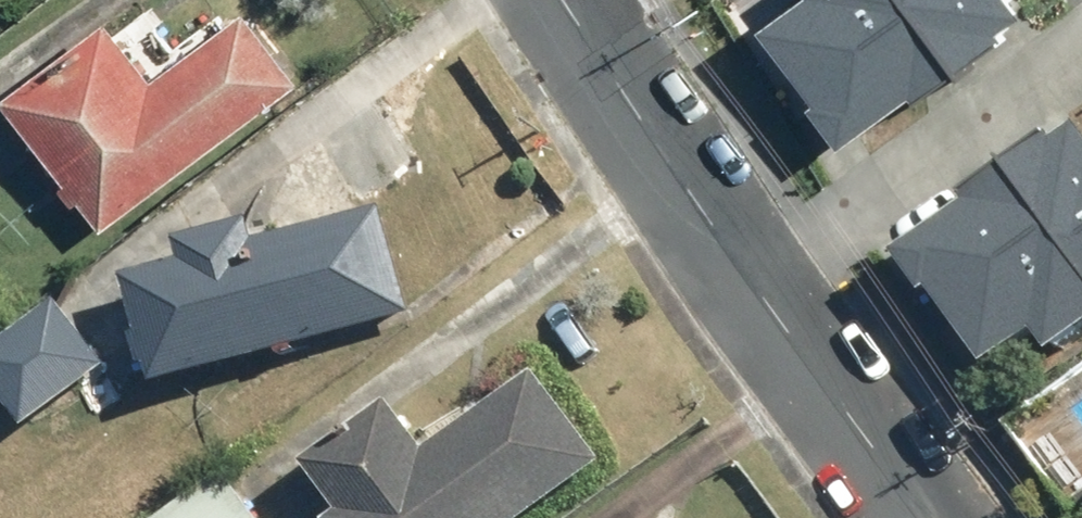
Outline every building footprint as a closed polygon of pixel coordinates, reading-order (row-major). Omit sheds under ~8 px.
[(981,51),(946,0),(777,0),(865,130),(981,51)] [(981,51),(1043,10),(1036,0),(946,0),(981,51)] [(109,236),(299,85),(241,14),(183,60),(145,12),(118,34),(107,21),(2,104),(109,236)] [(913,231),(1010,366),(1081,314),(1081,213),(1060,182),(1033,145),(913,231)] [(1060,182),(1081,213),(1081,166),(1060,182)] [(122,286),(152,392),(415,319),(384,212),(264,245),(258,224),(184,245),(190,267),(122,286)] [(114,367),(58,299),(0,346),(0,393),(33,433),(114,367)] [(607,466),(547,379),(434,456),(401,407),(311,469),(344,517),(343,517),(531,517),(607,466)] [(1010,424),(1074,516),(1081,510),(1081,429),(1056,392),(1010,424)] [(226,478),(169,517),(254,517),(226,478)]
